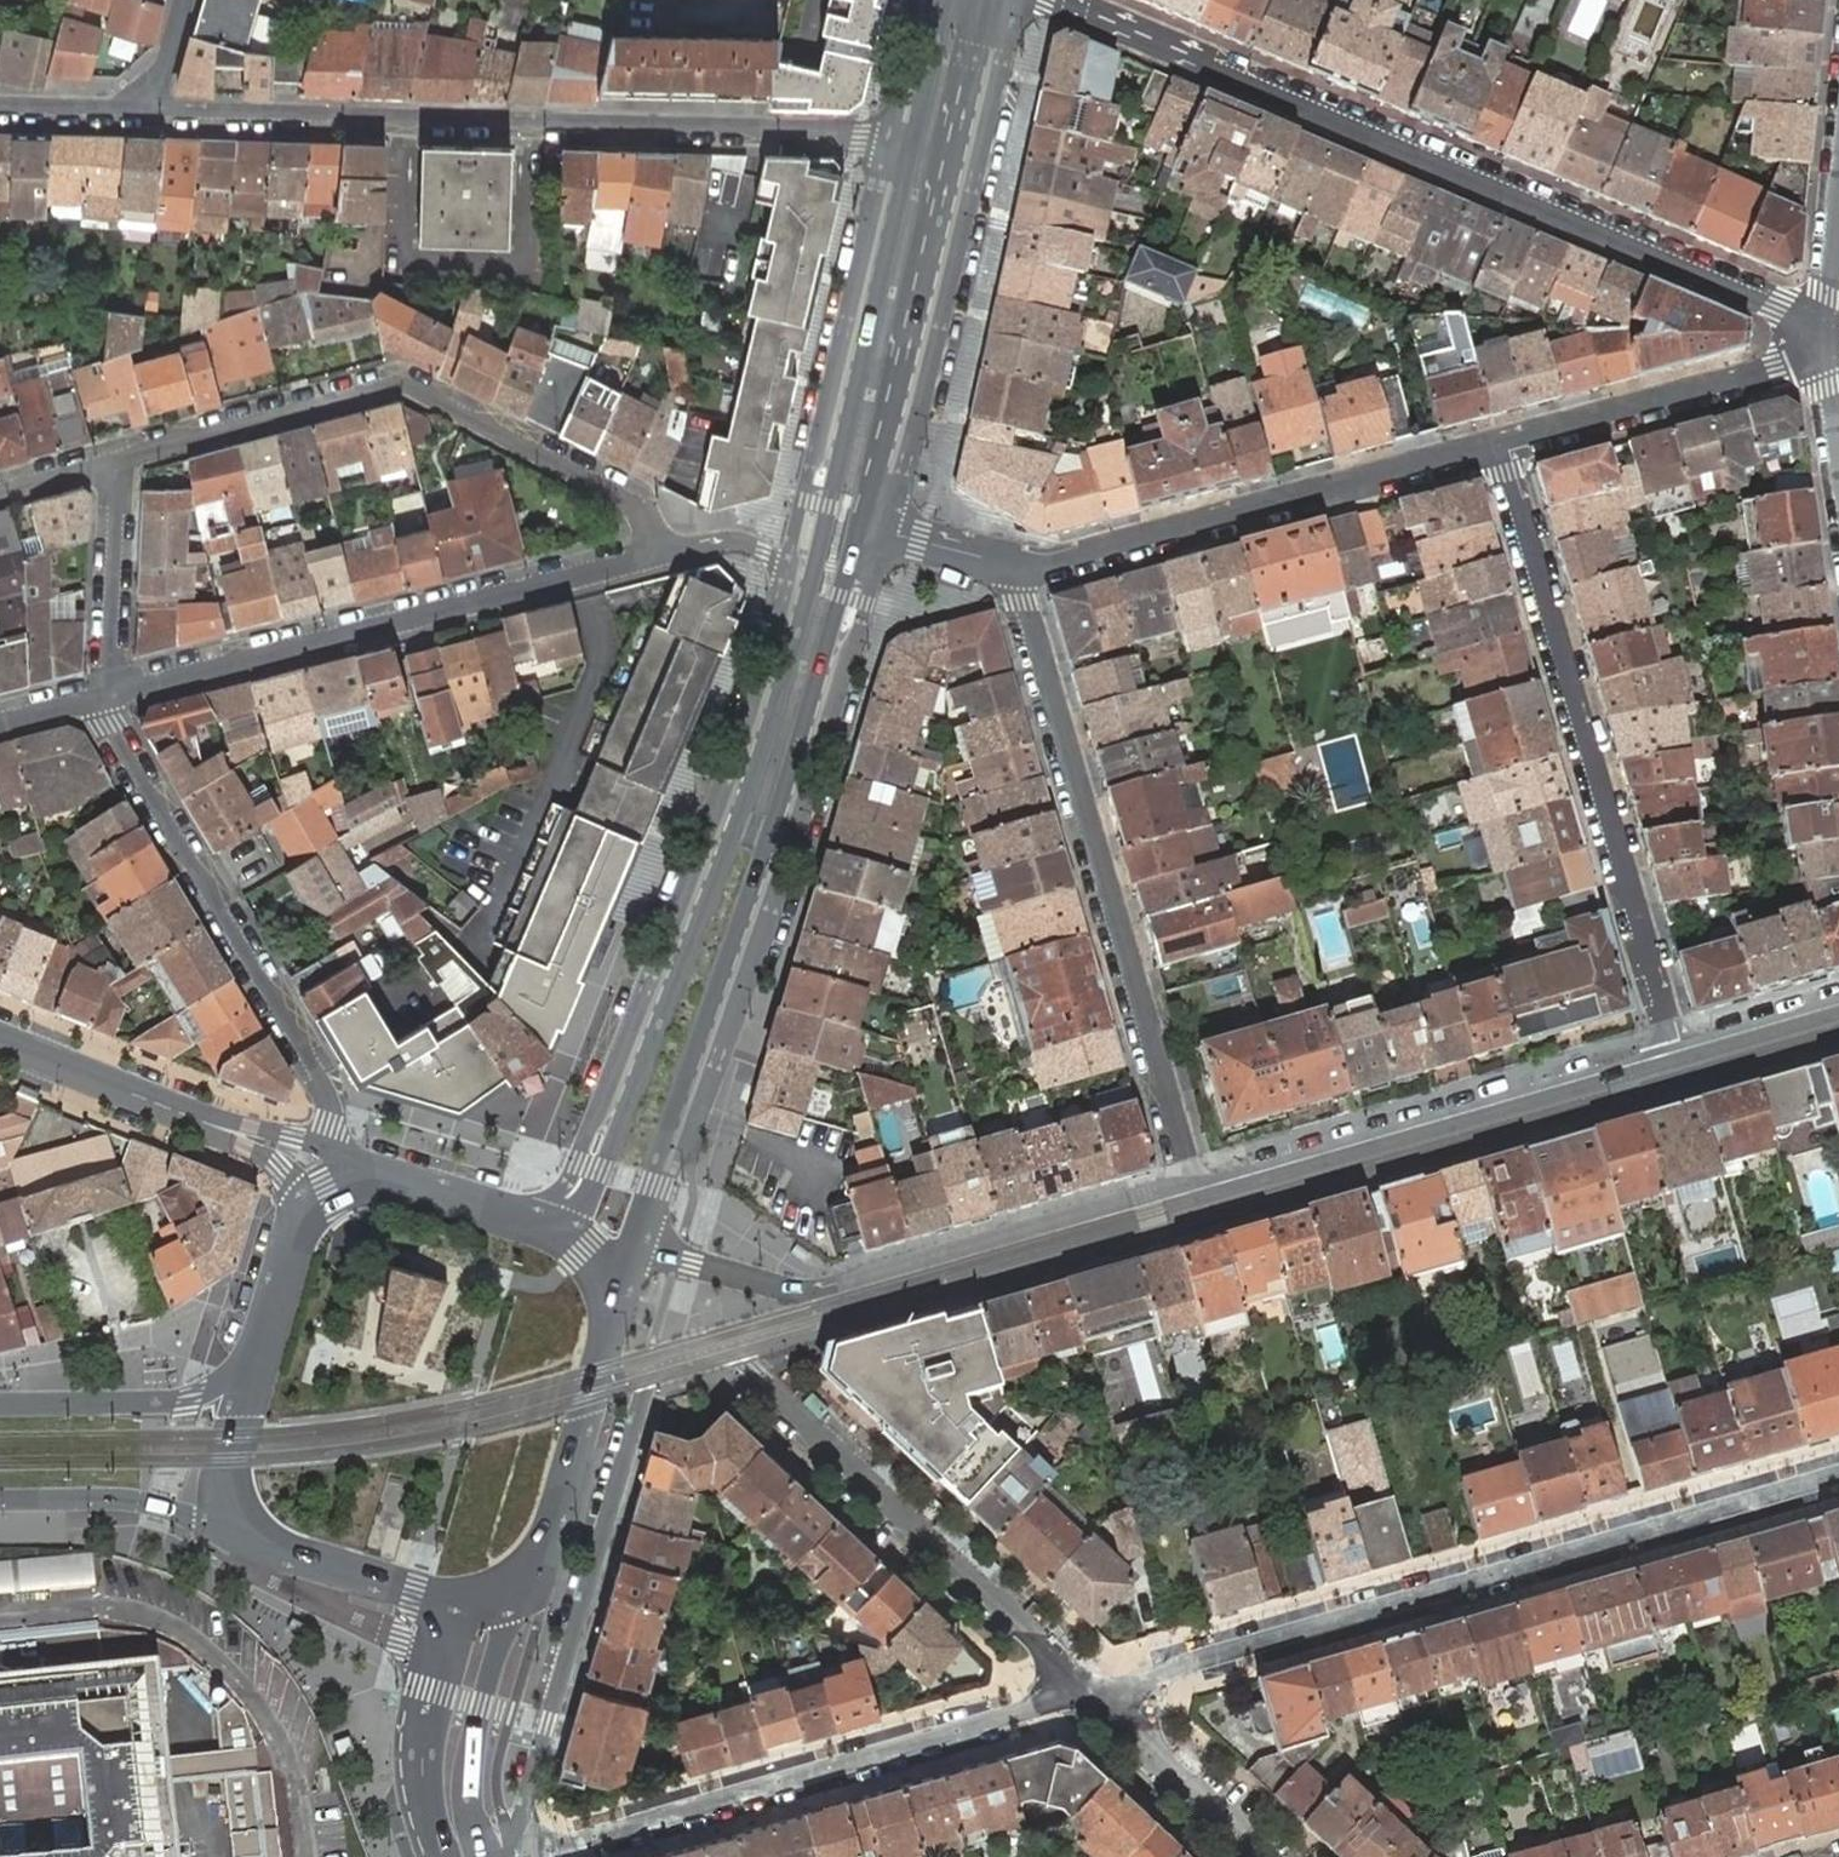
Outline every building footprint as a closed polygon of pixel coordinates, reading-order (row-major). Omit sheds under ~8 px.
[(153,45),(164,5),(149,0),(68,0),(64,16),(57,42),(48,74),(88,75),(102,27),(80,21),(85,7),(89,5),(112,12),(106,32),(153,45)] [(194,34),(244,48),(253,14),(257,0),(203,0),(194,34)] [(818,28),(827,30),(821,48),(816,66),(777,55),(775,63),(769,95),(767,106),(841,109),(847,109),(862,98),(871,61),(874,44),(884,0),(826,0),(818,28)] [(1196,25),(1206,0),(1154,0),(1152,6),(1196,25)] [(1223,36),(1239,0),(1206,0),(1196,25),(1223,36)] [(1252,48),(1273,0),(1239,0),(1223,36),(1252,48)] [(1308,72),(1338,0),(1273,0),(1252,48),(1308,72)] [(1357,0),(1338,0),(1308,72),(1342,86),(1378,0),(1357,0)] [(1375,101),(1400,43),(1404,31),(1409,22),(1394,16),(1396,13),(1386,9),(1389,1),(1386,0),(1378,0),(1342,86),(1375,101)] [(1742,31),(1821,39),(1825,3),(1793,0),(1745,0),(1742,31)] [(488,22),(488,24),(497,26),(502,5),(493,4),(488,22)] [(1375,101),(1408,115),(1432,57),(1438,45),(1447,22),(1415,8),(1409,22),(1404,31),(1400,43),(1375,101)] [(282,21),(253,14),(244,48),(274,53),(274,49),(282,21)] [(425,36),(408,97),(468,100),(488,24),(488,22),(474,19),(468,42),(473,43),(471,52),(434,46),(437,37),(425,36)] [(558,42),(543,102),(595,103),(597,92),(611,37),(602,36),(599,28),(569,21),(568,28),(562,26),(558,42)] [(1458,27),(1447,22),(1438,45),(1432,57),(1408,115),(1437,127),(1466,59),(1471,49),(1458,43),(1460,38),(1455,35),(1458,27)] [(302,83),(299,94),(354,96),(371,34),(372,30),(374,23),(362,23),(359,35),(317,33),(311,51),(302,83)] [(414,24),(374,23),(372,30),(414,32),(414,24)] [(371,34),(354,96),(408,97),(425,36),(428,24),(414,24),(414,32),(372,30),(371,34)] [(488,24),(468,100),(506,101),(519,52),(494,46),(499,27),(497,26),(488,24)] [(1817,76),(1821,39),(1742,31),(1731,31),(1727,67),(1735,67),(1753,69),(1817,76)] [(0,65),(0,85),(45,87),(48,74),(57,42),(31,36),(7,32),(3,49),(0,65)] [(187,58),(178,90),(260,93),(273,93),(274,81),(273,69),(274,53),(244,48),(194,34),(187,58)] [(1053,40),(1042,93),(1072,99),(1103,106),(1115,56),(1085,43),(1065,35),(1053,40)] [(611,37),(597,92),(769,95),(775,63),(777,55),(779,46),(781,38),(611,36),(611,37)] [(468,42),(437,37),(434,46),(471,52),(473,43),(468,42)] [(519,52),(506,101),(543,102),(558,42),(529,40),(528,46),(521,45),(519,52)] [(1485,55),(1471,49),(1466,59),(1437,127),(1468,140),(1500,67),(1508,49),(1497,44),(1494,52),(1488,50),(1485,55)] [(273,69),(274,81),(302,83),(311,51),(274,49),(274,53),(273,69)] [(1468,140),(1500,154),(1533,81),(1500,67),(1468,140)] [(1735,67),(1734,78),(1752,79),(1753,69),(1735,67)] [(1814,111),(1817,76),(1753,69),(1752,79),(1734,78),(1732,103),(1744,105),(1814,111)] [(1172,79),(1154,72),(1139,105),(1157,113),(1172,79)] [(1172,79),(1157,113),(1155,117),(1144,144),(1160,151),(1167,136),(1176,141),(1153,190),(1162,192),(1172,171),(1178,157),(1184,144),(1206,94),(1172,79)] [(1554,89),(1533,79),(1533,81),(1500,154),(1551,175),(1584,102),(1562,92),(1554,89)] [(1584,102),(1551,175),(1601,196),(1628,134),(1631,128),(1637,112),(1588,92),(1584,102)] [(1072,99),(1042,93),(1034,127),(1105,143),(1110,144),(1118,109),(1103,106),(1072,99)] [(1234,106),(1206,94),(1184,144),(1178,157),(1172,171),(1186,178),(1183,187),(1188,190),(1186,194),(1194,197),(1196,193),(1234,106)] [(1809,166),(1814,111),(1744,105),(1742,111),(1757,113),(1751,151),(1757,152),(1756,160),(1779,163),(1809,166)] [(1262,118),(1234,106),(1196,193),(1194,197),(1188,213),(1217,225),(1225,207),(1228,200),(1230,196),(1235,183),(1262,118)] [(1297,133),(1262,118),(1235,183),(1230,196),(1228,200),(1235,203),(1243,200),(1265,209),(1269,200),(1270,197),(1297,133)] [(1105,143),(1034,127),(1027,163),(1097,177),(1100,169),(1104,171),(1107,163),(1133,169),(1136,162),(1141,151),(1116,145),(1110,144),(1105,143)] [(13,134),(0,133),(0,198),(1,198),(1,207),(9,208),(13,134)] [(1332,148),(1297,133),(1270,197),(1269,200),(1304,216),(1332,148)] [(47,204),(52,135),(13,134),(9,208),(9,212),(47,214),(47,204)] [(1601,196),(1646,216),(1673,153),(1628,134),(1601,196)] [(83,217),(91,136),(52,135),(47,204),(55,205),(56,196),(76,198),(74,216),(83,217)] [(119,220),(128,137),(91,136),(83,217),(110,219),(109,227),(118,228),(119,220)] [(157,209),(165,138),(128,137),(119,220),(155,225),(157,209)] [(194,198),(200,139),(165,138),(157,209),(193,210),(194,198)] [(229,213),(237,140),(200,139),(194,198),(193,210),(191,229),(227,230),(228,229),(229,213)] [(267,196),(273,141),(237,140),(229,213),(255,215),(253,230),(263,230),(265,213),(267,196)] [(302,210),(310,142),(273,141),(267,196),(265,213),(302,216),(302,210)] [(333,217),(344,144),(310,142),(302,210),(302,216),(333,217)] [(386,220),(386,144),(344,144),(333,217),(369,220),(386,220)] [(509,245),(512,148),(422,145),(420,243),(509,245)] [(1683,150),(1675,147),(1673,153),(1646,216),(1690,235),(1716,173),(1680,157),(1683,150)] [(1367,163),(1332,148),(1304,216),(1295,236),(1309,242),(1318,222),(1339,231),(1367,163)] [(592,222),(602,150),(563,149),(563,154),(562,173),(560,223),(591,224),(592,222)] [(628,208),(637,152),(602,150),(592,222),(626,223),(628,208)] [(664,215),(675,153),(637,152),(628,208),(664,215)] [(700,217),(711,154),(675,153),(664,215),(663,216),(670,217),(699,222),(700,217)] [(562,173),(563,154),(548,154),(547,173),(562,173)] [(747,155),(711,154),(710,164),(744,172),(747,155)] [(833,157),(765,155),(760,176),(777,180),(773,202),(764,238),(760,237),(751,277),(755,278),(764,279),(756,315),(727,434),(711,430),(703,463),(717,466),(708,509),(770,494),(780,449),(766,446),(773,421),(787,423),(788,412),(797,377),(784,373),(790,347),(803,351),(808,329),(817,290),(804,287),(812,249),(826,253),(839,198),(834,196),(825,195),(833,157)] [(845,171),(833,157),(825,195),(834,196),(839,198),(845,171)] [(1027,163),(1020,193),(1084,206),(1087,192),(1113,198),(1116,182),(1097,177),(1027,163)] [(1401,177),(1367,163),(1339,231),(1351,236),(1372,245),(1401,177)] [(1803,221),(1809,166),(1779,163),(1766,194),(1762,204),(1740,256),(1787,276),(1798,270),(1803,221)] [(1690,235),(1740,256),(1762,204),(1766,194),(1716,173),(1690,235)] [(777,180),(760,176),(756,197),(773,202),(777,180)] [(1435,191),(1401,177),(1372,245),(1406,259),(1435,191)] [(1468,206),(1435,191),(1406,259),(1397,280),(1409,285),(1413,275),(1417,264),(1440,273),(1468,206)] [(1020,193),(1013,223),(1089,239),(1103,242),(1110,212),(1084,206),(1020,193)] [(1502,220),(1468,206),(1440,273),(1474,286),(1502,220)] [(1502,220),(1474,286),(1473,287),(1496,297),(1494,302),(1505,306),(1514,287),(1536,234),(1502,220)] [(626,223),(592,222),(591,224),(588,246),(621,250),(626,223)] [(1013,223),(1005,259),(1080,274),(1081,275),(1089,239),(1013,223)] [(1339,231),(1330,255),(1341,260),(1351,236),(1339,231)] [(1570,249),(1536,234),(1514,287),(1505,306),(1502,314),(1511,317),(1519,299),(1522,292),(1539,299),(1536,306),(1529,321),(1538,321),(1546,302),(1570,249)] [(1140,242),(1137,250),(1148,254),(1151,247),(1140,242)] [(826,253),(812,249),(804,287),(817,290),(824,262),(826,253)] [(1608,265),(1570,249),(1546,302),(1577,314),(1571,325),(1585,326),(1584,324),(1590,308),(1608,265)] [(1137,250),(1123,284),(1182,307),(1194,279),(1196,273),(1168,261),(1148,254),(1137,250)] [(1005,259),(997,300),(1077,317),(1079,307),(1074,306),(1080,274),(1005,259)] [(305,291),(318,292),(323,268),(297,262),(295,280),(294,295),(305,291)] [(1417,264),(1413,275),(1435,284),(1440,273),(1417,264)] [(1647,282),(1608,265),(1590,308),(1623,323),(1619,330),(1627,330),(1631,321),(1647,282)] [(596,332),(607,333),(616,285),(583,278),(579,301),(578,315),(576,327),(596,332)] [(764,279),(755,278),(747,313),(756,315),(764,279)] [(1194,279),(1182,307),(1219,295),(1220,293),(1224,287),(1211,284),(1194,279)] [(259,307),(294,295),(295,280),(258,285),(257,291),(255,308),(259,307)] [(1748,324),(1647,282),(1631,321),(1644,326),(1639,338),(1628,334),(1627,330),(1619,330),(1586,331),(1601,388),(1637,378),(1746,349),(1748,324)] [(199,327),(218,321),(220,294),(220,289),(184,293),(181,319),(180,334),(193,329),(199,327)] [(218,321),(255,308),(257,291),(220,294),(218,321)] [(307,297),(305,291),(294,295),(259,307),(269,346),(317,335),(311,315),(307,297)] [(317,335),(319,343),(379,328),(373,300),(372,297),(318,292),(305,291),(307,297),(311,315),(317,335)] [(379,328),(382,342),(438,370),(452,327),(381,292),(372,297),(373,300),(379,328)] [(1522,292),(1519,299),(1536,306),(1539,299),(1522,292)] [(997,300),(989,335),(1072,352),(1073,345),(1080,346),(1084,326),(1078,325),(1079,318),(1077,317),(997,300)] [(1411,305),(1406,318),(1422,317),(1424,310),(1411,305)] [(199,327),(215,380),(251,370),(251,372),(274,365),(269,346),(259,307),(255,308),(218,321),(199,327)] [(452,327),(438,370),(492,398),(507,355),(466,334),(472,315),(457,310),(452,327)] [(141,348),(145,316),(109,311),(104,360),(130,352),(141,348)] [(562,325),(576,327),(578,315),(564,313),(562,325)] [(517,327),(551,340),(552,335),(556,327),(549,325),(521,315),(517,327)] [(1110,353),(1116,322),(1086,317),(1080,347),(1110,353)] [(1422,317),(1406,318),(1418,363),(1437,431),(1489,417),(1471,352),(1460,317),(1444,317),(1422,317)] [(193,397),(198,411),(222,404),(215,380),(199,327),(193,329),(198,345),(179,350),(180,354),(193,397)] [(507,355),(492,398),(524,415),(535,383),(551,340),(517,327),(507,355)] [(1511,336),(1505,337),(1507,346),(1514,345),(1542,337),(1539,328),(1511,336)] [(1586,331),(1585,329),(1577,331),(1579,339),(1552,346),(1550,337),(1543,338),(1560,399),(1601,388),(1586,331)] [(1579,339),(1577,331),(1550,337),(1552,346),(1579,339)] [(535,383),(524,415),(562,434),(584,383),(587,376),(598,352),(552,335),(551,340),(535,383)] [(643,342),(606,335),(600,349),(637,356),(643,342)] [(989,335),(981,371),(1058,388),(1064,389),(1072,352),(989,335)] [(1524,408),(1560,399),(1543,338),(1542,337),(1514,345),(1507,346),(1524,408)] [(669,346),(643,342),(637,356),(671,362),(669,346)] [(691,384),(685,348),(669,346),(675,388),(691,384)] [(1482,349),(1471,352),(1489,417),(1524,408),(1507,346),(1483,353),(1482,349)] [(803,351),(790,347),(784,373),(797,377),(803,351)] [(1252,386),(1271,453),(1323,439),(1304,372),(1298,350),(1280,356),(1261,361),(1267,382),(1252,386)] [(128,408),(134,428),(151,424),(149,421),(146,409),(144,403),(136,374),(134,366),(130,352),(104,360),(72,370),(71,370),(86,419),(116,411),(128,408)] [(2,356),(8,378),(15,376),(9,354),(2,356)] [(144,403),(146,409),(193,397),(180,354),(134,366),(136,374),(144,403)] [(11,387),(8,378),(2,356),(0,357),(0,397),(13,395),(11,387)] [(42,378),(60,449),(92,440),(86,419),(71,370),(42,378)] [(981,371),(971,420),(1012,429),(1040,435),(1049,394),(1056,396),(1058,388),(981,371)] [(15,400),(30,457),(60,449),(42,378),(42,376),(18,383),(19,385),(11,387),(13,395),(15,400)] [(584,383),(562,434),(595,451),(621,392),(587,376),(584,383)] [(1395,378),(1377,383),(1393,443),(1412,438),(1395,378)] [(1272,476),(1244,379),(1207,389),(1215,414),(1235,486),(1272,476)] [(1318,407),(1333,459),(1393,443),(1377,383),(1376,383),(1339,394),(1341,401),(1318,407)] [(1314,390),(1318,407),(1341,401),(1339,394),(1336,384),(1314,390)] [(621,392),(595,451),(630,469),(655,410),(621,392)] [(655,410),(630,469),(659,484),(679,438),(682,425),(668,418),(674,405),(661,399),(655,410)] [(30,457),(15,400),(3,403),(7,416),(0,418),(0,465),(30,457)] [(411,444),(401,400),(364,411),(376,461),(379,472),(416,463),(411,444)] [(401,400),(411,444),(432,439),(426,413),(401,400)] [(1784,401),(1747,411),(1760,459),(1767,456),(1765,448),(1790,442),(1792,460),(1805,456),(1799,411),(1784,401)] [(1200,495),(1235,486),(1215,414),(1198,418),(1196,409),(1188,411),(1186,404),(1174,408),(1176,414),(1184,441),(1189,460),(1194,458),(1200,478),(1196,480),(1200,495)] [(1126,458),(1140,511),(1170,503),(1200,495),(1196,480),(1189,460),(1185,461),(1179,442),(1184,441),(1176,414),(1174,408),(1163,411),(1165,418),(1156,420),(1159,429),(1142,433),(1147,452),(1126,458)] [(376,461),(364,411),(312,424),(327,487),(328,490),(339,488),(334,466),(364,458),(366,464),(376,461)] [(1747,411),(1710,421),(1722,470),(1726,483),(1727,488),(1742,485),(1737,468),(1761,462),(1760,459),(1747,411)] [(989,507),(1022,526),(1050,476),(1066,446),(1057,444),(1050,457),(1008,448),(1012,429),(971,420),(956,489),(989,507)] [(787,423),(773,421),(766,446),(780,449),(787,423)] [(1710,421),(1674,431),(1687,479),(1691,493),(1726,483),(1722,470),(1710,421)] [(327,487),(312,424),(277,434),(292,497),(327,487)] [(1054,438),(1068,441),(1071,432),(1056,429),(1054,438)] [(1087,455),(1105,520),(1140,511),(1126,458),(1119,430),(1111,433),(1113,443),(1087,450),(1087,455)] [(1650,517),(1650,518),(1695,507),(1691,493),(1687,479),(1674,431),(1629,443),(1637,471),(1641,483),(1646,505),(1650,517)] [(292,497),(277,434),(239,444),(254,504),(260,524),(261,530),(273,527),(268,507),(293,500),(292,497)] [(1189,460),(1184,441),(1179,442),(1185,461),(1189,460)] [(254,504),(239,444),(215,450),(227,495),(223,496),(233,531),(246,527),(241,507),(254,504)] [(1618,489),(1641,483),(1637,471),(1623,475),(1624,477),(1615,479),(1606,448),(1536,467),(1548,509),(1618,489)] [(227,495),(215,450),(188,458),(196,506),(203,539),(233,531),(223,496),(227,495)] [(1050,476),(1022,526),(1042,537),(1105,520),(1087,455),(1077,457),(1081,473),(1057,480),(1050,476)] [(492,456),(451,466),(454,478),(495,467),(492,456)] [(1194,458),(1189,460),(1196,480),(1200,478),(1194,458)] [(376,461),(366,464),(370,481),(381,479),(379,472),(376,461)] [(455,505),(473,568),(526,555),(523,546),(521,535),(530,533),(527,520),(517,522),(508,485),(517,482),(515,473),(505,476),(503,465),(495,467),(454,478),(448,480),(455,505)] [(1773,478),(1777,497),(1810,491),(1808,471),(1773,478)] [(387,477),(381,479),(385,498),(392,497),(387,477)] [(1478,482),(1400,504),(1407,530),(1422,526),(1423,531),(1414,534),(1416,545),(1427,542),(1490,524),(1478,482)] [(1625,524),(1628,524),(1625,511),(1646,505),(1641,483),(1618,489),(1548,509),(1558,543),(1625,524)] [(90,492),(84,487),(34,501),(38,517),(35,518),(40,537),(43,536),(47,550),(50,549),(88,539),(90,492)] [(185,488),(144,489),(140,565),(194,562),(208,562),(206,553),(206,552),(187,552),(189,506),(188,506),(185,488)] [(1771,498),(1741,503),(1749,554),(1818,543),(1810,491),(1777,497),(1771,498)] [(428,513),(443,576),(473,568),(455,505),(427,512),(428,513)] [(203,539),(196,506),(189,506),(187,552),(206,552),(203,539)] [(11,507),(0,510),(0,556),(13,553),(10,540),(19,538),(11,507)] [(1377,509),(1356,515),(1367,559),(1380,555),(1388,553),(1377,509)] [(391,522),(392,524),(407,585),(443,576),(428,513),(391,522)] [(1356,515),(1324,524),(1341,591),(1345,606),(1349,619),(1360,616),(1352,586),(1373,581),(1367,559),(1356,515)] [(309,563),(320,607),(355,598),(344,554),(321,560),(311,521),(299,525),(303,540),(309,563)] [(246,527),(233,531),(203,539),(206,552),(206,553),(240,544),(243,558),(245,558),(247,568),(223,575),(237,628),(284,616),(266,550),(265,543),(261,530),(260,524),(246,527)] [(341,542),(344,554),(355,598),(407,585),(392,524),(370,530),(373,546),(357,550),(353,539),(341,542)] [(1324,524),(1241,546),(1258,613),(1262,628),(1328,611),(1345,606),(1341,591),(1324,524)] [(1427,542),(1416,545),(1403,549),(1405,557),(1419,553),(1427,580),(1462,570),(1500,558),(1490,524),(1427,542)] [(1649,564),(1660,561),(1656,549),(1635,555),(1619,560),(1613,541),(1629,536),(1625,524),(1558,543),(1571,587),(1649,564)] [(273,527),(261,530),(265,543),(277,540),(273,527)] [(533,544),(530,533),(521,535),(523,546),(533,544)] [(40,537),(21,542),(22,550),(24,557),(47,550),(43,536),(40,537)] [(1619,560),(1635,555),(1629,536),(1613,541),(1619,560)] [(19,538),(10,540),(13,553),(0,556),(0,623),(4,637),(11,635),(27,631),(25,603),(24,557),(22,550),(19,538)] [(277,540),(265,543),(266,550),(278,546),(277,540)] [(278,546),(266,550),(284,616),(320,607),(309,563),(303,540),(278,546)] [(1818,543),(1749,554),(1738,556),(1739,564),(1749,563),(1753,589),(1743,590),(1744,600),(1763,596),(1824,586),(1818,543)] [(1241,546),(1199,557),(1221,640),(1229,638),(1225,622),(1258,613),(1241,546)] [(50,549),(47,550),(24,557),(25,603),(32,601),(49,597),(56,595),(59,594),(59,586),(51,588),(50,549)] [(1199,557),(1163,567),(1181,630),(1187,652),(1222,642),(1221,640),(1199,557)] [(1426,609),(1428,617),(1471,605),(1510,594),(1500,558),(1462,570),(1427,580),(1434,607),(1426,609)] [(194,562),(140,565),(139,598),(178,596),(193,595),(194,562)] [(736,581),(718,563),(699,568),(695,577),(689,574),(666,627),(656,623),(564,806),(504,946),(516,950),(498,993),(499,995),(548,1045),(556,1025),(562,1027),(571,1009),(581,982),(583,978),(578,976),(582,965),(588,968),(593,955),(607,922),(601,920),(612,897),(617,899),(637,853),(631,850),(636,839),(641,841),(642,839),(663,790),(658,788),(663,776),(668,779),(671,771),(688,732),(682,730),(692,707),(698,710),(704,695),(718,663),(711,661),(717,650),(722,652),(736,620),(737,618),(722,611),(736,581)] [(1749,563),(1739,564),(1736,569),(1738,588),(1743,590),(1753,589),(1749,563)] [(1571,587),(1589,647),(1647,631),(1653,629),(1639,578),(1652,574),(1649,564),(1571,587)] [(1163,567),(1117,580),(1134,642),(1181,630),(1163,567)] [(677,574),(656,623),(666,627),(689,574),(683,572),(677,574)] [(1117,580),(1083,588),(1106,664),(1114,662),(1111,650),(1134,644),(1134,642),(1117,580)] [(747,592),(736,581),(722,611),(737,618),(747,592)] [(1831,628),(1824,586),(1763,596),(1767,638),(1831,628)] [(1106,664),(1083,588),(1051,597),(1070,662),(1073,673),(1097,666),(1106,664)] [(50,608),(51,621),(76,618),(76,606),(77,589),(59,594),(56,595),(49,597),(50,608)] [(1471,605),(1428,617),(1437,647),(1424,651),(1426,658),(1436,656),(1521,632),(1510,594),(1471,605)] [(178,596),(139,598),(136,654),(177,644),(178,604),(178,596)] [(27,631),(28,682),(82,668),(85,605),(76,606),(76,618),(51,621),(50,608),(49,597),(32,601),(25,603),(27,631)] [(570,601),(542,607),(554,654),(557,665),(584,658),(570,601)] [(178,604),(177,644),(226,631),(219,603),(178,604)] [(1345,606),(1328,611),(1331,624),(1349,621),(1349,619),(1345,606)] [(542,607),(502,618),(505,630),(513,664),(554,654),(542,607)] [(945,690),(945,694),(951,693),(985,682),(1011,674),(993,612),(947,625),(946,670),(945,690)] [(1225,622),(1229,638),(1262,629),(1262,628),(1258,613),(1225,622)] [(937,689),(945,690),(946,670),(947,625),(900,638),(888,647),(871,702),(922,716),(929,717),(937,689)] [(1670,661),(1660,627),(1653,629),(1647,631),(1589,647),(1599,682),(1657,666),(1670,661)] [(1838,683),(1831,628),(1767,638),(1743,642),(1745,657),(1746,663),(1758,661),(1762,694),(1838,683)] [(504,703),(522,699),(513,666),(513,664),(505,630),(476,638),(493,709),(494,714),(506,711),(504,703)] [(28,682),(27,631),(11,635),(13,644),(0,647),(0,689),(28,682)] [(1536,684),(1521,632),(1436,656),(1441,675),(1464,669),(1474,702),(1536,684)] [(493,709),(476,638),(440,647),(458,709),(460,717),(493,709)] [(1367,652),(1358,655),(1363,676),(1396,667),(1387,638),(1365,643),(1367,652)] [(409,696),(394,645),(358,654),(373,705),(402,697),(409,696)] [(458,709),(440,647),(410,655),(422,696),(420,697),(426,718),(421,720),(430,749),(466,739),(460,717),(458,709)] [(722,652),(717,650),(711,661),(718,663),(722,652)] [(323,731),(376,718),(373,705),(358,654),(305,668),(314,699),(323,731)] [(1097,666),(1073,673),(1084,708),(1132,695),(1126,673),(1141,670),(1137,655),(1114,662),(1106,664),(1097,666)] [(1688,705),(1677,660),(1670,661),(1657,666),(1599,682),(1608,717),(1688,705)] [(1758,661),(1746,663),(1750,696),(1762,694),(1758,661)] [(272,745),(323,731),(314,699),(305,668),(289,672),(253,681),(261,707),(272,745)] [(1147,691),(1141,670),(1126,673),(1132,695),(1147,691)] [(985,682),(951,693),(956,711),(968,708),(973,724),(1021,710),(1011,674),(985,682)] [(1132,695),(1084,708),(1096,754),(1170,734),(1182,730),(1181,723),(1169,726),(1162,704),(1168,702),(1189,696),(1185,680),(1147,691),(1132,695)] [(261,707),(253,681),(212,691),(216,708),(222,706),(239,750),(228,753),(231,768),(263,749),(261,743),(265,735),(255,709),(261,707)] [(535,682),(522,685),(524,698),(537,695),(535,682)] [(1838,683),(1762,694),(1765,722),(1757,723),(1758,731),(1838,719),(1838,685),(1838,683)] [(1474,702),(1454,707),(1464,744),(1547,720),(1536,684),(1474,702)] [(216,708),(212,691),(135,712),(148,735),(152,741),(169,729),(173,736),(196,730),(198,729),(195,723),(216,717),(211,709),(216,708)] [(922,716),(871,702),(859,742),(936,763),(943,766),(943,756),(914,747),(922,716)] [(1698,715),(1697,704),(1688,705),(1608,717),(1621,760),(1686,751),(1685,742),(1681,717),(1698,715)] [(698,710),(692,707),(682,730),(688,732),(692,723),(698,710)] [(968,708),(956,711),(961,727),(973,724),(968,708)] [(1031,744),(1021,710),(973,724),(961,727),(960,728),(970,762),(1031,744)] [(1758,731),(1741,733),(1743,744),(1764,741),(1770,780),(1774,779),(1838,770),(1838,719),(1758,731)] [(1547,720),(1464,744),(1475,780),(1557,757),(1547,720)] [(74,806),(112,782),(84,735),(69,729),(15,743),(32,803),(36,817),(74,806)] [(175,779),(205,762),(196,730),(173,736),(169,729),(152,741),(175,779)] [(1096,754),(1108,791),(1177,771),(1180,770),(1170,734),(1096,754)] [(1701,739),(1703,757),(1717,755),(1713,737),(1701,739)] [(1703,757),(1701,739),(1685,742),(1686,751),(1621,760),(1630,790),(1690,781),(1687,759),(1703,757)] [(934,771),(936,763),(859,742),(848,780),(926,800),(928,791),(914,787),(919,767),(934,771)] [(32,803),(15,743),(0,747),(0,810),(1,811),(32,803)] [(1041,779),(1031,744),(970,762),(969,762),(975,781),(961,785),(965,801),(966,801),(1041,779)] [(1397,751),(1385,754),(1388,765),(1400,762),(1397,751)] [(540,775),(535,753),(527,755),(529,765),(509,771),(511,782),(540,775)] [(184,795),(229,769),(220,754),(205,762),(175,779),(184,795)] [(1288,754),(1254,763),(1266,808),(1267,811),(1293,804),(1285,775),(1292,773),(1288,754)] [(1475,780),(1458,784),(1462,797),(1472,794),(1480,822),(1569,797),(1557,757),(1475,780)] [(1205,767),(1203,763),(1180,770),(1177,771),(1108,791),(1124,849),(1180,833),(1185,831),(1193,829),(1207,825),(1208,824),(1204,811),(1181,818),(1172,786),(1181,784),(1194,780),(1207,776),(1206,772),(1209,772),(1208,767),(1205,767)] [(507,783),(511,782),(509,771),(507,767),(478,777),(480,787),(483,797),(485,796),(507,783)] [(244,794),(229,769),(184,795),(216,849),(271,817),(290,805),(286,796),(275,801),(264,782),(244,794)] [(1774,779),(1779,815),(1780,814),(1838,805),(1838,770),(1774,779)] [(290,805),(310,794),(304,774),(282,781),(290,805)] [(668,779),(663,776),(658,788),(663,790),(668,779)] [(297,862),(302,860),(338,837),(321,808),(332,803),(340,829),(351,826),(345,805),(337,778),(310,794),(290,805),(271,817),(280,832),(297,862)] [(401,803),(394,778),(389,781),(396,805),(401,803)] [(1052,815),(1041,779),(966,801),(970,813),(966,813),(967,821),(968,825),(972,831),(975,830),(977,837),(1052,815)] [(916,838),(926,801),(926,800),(848,780),(837,816),(916,838)] [(1181,784),(1172,786),(1181,818),(1204,811),(1194,780),(1181,784)] [(352,829),(395,806),(396,805),(389,781),(345,805),(351,826),(352,829)] [(1696,819),(1692,790),(1691,790),(1690,781),(1630,790),(1642,833),(1696,826),(1702,825),(1701,818),(1696,819)] [(451,815),(483,797),(480,787),(446,800),(451,815)] [(443,789),(408,801),(412,809),(421,832),(428,829),(451,815),(446,800),(445,797),(443,789)] [(1495,835),(1506,872),(1584,849),(1569,797),(1480,822),(1485,838),(1495,835)] [(494,940),(504,946),(564,806),(553,801),(494,940)] [(81,868),(87,864),(141,830),(124,803),(64,842),(81,868)] [(1780,814),(1786,850),(1794,849),(1838,842),(1838,805),(1780,814)] [(331,908),(390,873),(381,866),(375,862),(357,873),(342,849),(401,816),(395,806),(352,829),(338,837),(302,860),(331,908)] [(1063,853),(1052,815),(977,837),(975,837),(981,860),(976,862),(980,876),(986,874),(1063,853)] [(905,875),(916,838),(837,816),(826,853),(905,875)] [(1185,831),(1180,833),(1124,849),(1135,886),(1203,866),(1203,864),(1217,860),(1207,825),(1193,829),(1185,831)] [(1701,863),(1720,860),(1718,845),(1710,846),(1710,843),(1698,845),(1696,826),(1642,833),(1652,870),(1701,863)] [(105,876),(151,847),(141,830),(87,864),(81,868),(92,884),(99,880),(105,876)] [(41,836),(10,844),(13,857),(32,851),(47,847),(42,840),(41,836)] [(641,841),(636,839),(631,850),(637,853),(641,841)] [(375,862),(381,866),(412,849),(403,841),(370,858),(375,862)] [(1794,849),(1797,873),(1788,874),(1790,886),(1799,884),(1802,884),(1838,880),(1838,842),(1794,849)] [(32,851),(13,857),(14,861),(41,856),(42,857),(48,853),(47,847),(32,851)] [(108,922),(110,921),(172,883),(151,847),(105,876),(99,880),(114,904),(101,912),(108,922)] [(1506,872),(1517,910),(1557,899),(1595,888),(1584,849),(1506,872)] [(898,913),(909,876),(905,875),(826,853),(816,890),(893,912),(898,913)] [(983,915),(993,912),(1073,890),(1063,853),(986,874),(980,876),(972,878),(976,892),(972,896),(976,907),(981,909),(983,915)] [(1203,866),(1135,886),(1144,918),(1224,896),(1249,889),(1239,854),(1217,860),(1203,864),(1203,866)] [(328,910),(331,908),(302,860),(297,862),(294,864),(324,912),(328,910)] [(1726,896),(1720,860),(1701,863),(1652,870),(1663,905),(1699,900),(1723,896),(1726,896)] [(407,931),(413,941),(436,929),(434,927),(419,911),(430,903),(390,873),(331,908),(328,910),(340,932),(360,920),(375,911),(391,940),(398,935),(407,931)] [(1294,910),(1291,897),(1285,878),(1249,889),(1224,896),(1234,927),(1294,910)] [(1802,884),(1808,906),(1811,916),(1827,974),(1838,971),(1838,880),(1802,884)] [(141,967),(200,930),(172,883),(110,921),(141,967)] [(1595,888),(1557,899),(1564,926),(1603,915),(1595,888)] [(816,890),(803,934),(880,955),(893,912),(816,890)] [(1007,959),(1021,955),(1087,937),(1073,890),(993,912),(1004,948),(1007,959)] [(462,892),(452,904),(460,910),(469,899),(462,892)] [(1239,946),(1234,927),(1224,896),(1144,918),(1159,968),(1239,946)] [(617,899),(612,897),(601,920),(607,922),(617,899)] [(1702,911),(1699,900),(1663,905),(1668,926),(1699,918),(1702,911)] [(1348,928),(1388,917),(1383,901),(1343,912),(1348,928)] [(1811,916),(1808,906),(1776,915),(1777,921),(1795,984),(1827,974),(1811,916)] [(1776,915),(1774,909),(1747,917),(1751,928),(1777,921),(1776,915)] [(360,920),(376,949),(391,940),(375,911),(360,920)] [(898,913),(893,912),(880,955),(882,955),(890,958),(896,959),(909,916),(898,913)] [(1752,997),(1795,984),(1777,921),(1751,928),(1747,917),(1746,914),(1730,919),(1733,928),(1734,934),(1736,940),(1752,997)] [(21,931),(0,922),(0,983),(21,931)] [(1514,1046),(1631,1012),(1605,922),(1566,933),(1571,949),(1563,952),(1554,947),(1542,951),(1537,958),(1492,972),(1495,983),(1514,1046)] [(1712,947),(1736,940),(1734,934),(1733,928),(1714,933),(1710,939),(1712,947)] [(508,1074),(512,1079),(552,1050),(548,1045),(499,995),(498,993),(488,983),(474,968),(436,929),(413,941),(420,953),(419,953),(438,981),(441,979),(446,975),(440,966),(453,957),(465,976),(474,985),(455,999),(457,1001),(460,1005),(474,1026),(508,1074)] [(175,1016),(232,982),(200,930),(141,967),(126,977),(109,988),(92,1028),(113,1037),(124,1008),(117,999),(152,977),(175,1016)] [(31,1003),(53,950),(55,944),(21,931),(0,983),(0,992),(31,1003)] [(411,958),(419,953),(420,953),(413,941),(407,931),(398,935),(411,958)] [(868,992),(879,995),(883,983),(890,958),(882,955),(880,955),(803,934),(792,972),(868,992)] [(31,1003),(92,1028),(109,988),(126,977),(97,936),(65,954),(53,950),(31,1003)] [(1007,959),(1004,960),(1030,1052),(1031,1053),(1114,1029),(1087,937),(1021,955),(1007,959)] [(1694,1013),(1752,997),(1736,940),(1712,947),(1678,957),(1694,1013)] [(292,976),(301,992),(354,961),(344,945),(292,976)] [(488,983),(498,993),(516,950),(504,946),(488,983)] [(370,952),(354,961),(367,983),(382,974),(370,952)] [(301,992),(314,1013),(364,985),(367,983),(354,961),(301,992)] [(588,968),(582,965),(578,976),(583,978),(588,968)] [(792,972),(781,1009),(821,1021),(857,1030),(868,992),(792,972)] [(1473,1058),(1514,1046),(1495,983),(1492,972),(1452,983),(1455,994),(1473,1058)] [(1455,994),(1452,983),(1450,980),(1427,987),(1429,993),(1412,999),(1415,1010),(1432,1005),(1431,1001),(1455,994)] [(1287,1112),(1348,1094),(1334,1045),(1325,1013),(1324,1012),(1309,1016),(1298,981),(1275,988),(1284,1024),(1263,1030),(1287,1112)] [(131,1044),(172,1060),(198,1043),(249,1011),(232,982),(175,1016),(131,1044)] [(1348,1094),(1392,1081),(1378,1033),(1375,1022),(1370,1005),(1369,1001),(1333,1011),(1325,984),(1317,987),(1324,1012),(1325,1013),(1334,1045),(1348,1094)] [(460,1005),(457,1001),(397,1036),(373,1000),(364,985),(314,1013),(352,1075),(356,1083),(363,1079),(429,1098),(508,1074),(474,1026),(460,1005)] [(1392,1081),(1433,1070),(1415,1010),(1412,999),(1410,994),(1370,1005),(1375,1022),(1378,1033),(1392,1081)] [(1433,1070),(1473,1058),(1455,994),(1431,1001),(1432,1005),(1415,1010),(1433,1070)] [(899,1035),(938,1023),(933,1006),(895,1017),(899,1035)] [(855,1045),(859,1031),(857,1030),(821,1021),(781,1009),(769,1050),(809,1061),(819,1064),(841,1069),(848,1071),(850,1063),(857,1065),(862,1046),(855,1045)] [(223,1067),(267,1041),(249,1011),(198,1043),(203,1050),(209,1047),(218,1061),(212,1065),(219,1075),(223,1067)] [(562,1027),(556,1025),(548,1045),(552,1050),(562,1027)] [(1031,1053),(1030,1052),(1019,1056),(1016,1057),(1019,1069),(1035,1065),(1043,1091),(1046,1090),(1083,1080),(1125,1068),(1114,1029),(1031,1053)] [(1224,1131),(1287,1112),(1263,1030),(1263,1029),(1200,1047),(1224,1131)] [(219,1075),(217,1079),(285,1105),(292,1082),(267,1041),(223,1067),(219,1075)] [(753,1105),(803,1119),(810,1095),(819,1064),(809,1061),(769,1050),(759,1082),(753,1105)] [(1820,1065),(1835,1115),(1838,1130),(1838,1059),(1820,1065)] [(1803,1070),(1757,1084),(1771,1133),(1773,1133),(1773,1134),(1774,1136),(1775,1137),(1777,1138),(1778,1138),(1779,1139),(1781,1139),(1783,1139),(1784,1139),(1786,1139),(1788,1138),(1789,1137),(1790,1136),(1791,1134),(1791,1132),(1792,1130),(1792,1129),(1792,1127),(1818,1119),(1829,1116),(1835,1115),(1820,1065),(1803,1070)] [(869,1109),(916,1095),(915,1090),(859,1074),(865,1094),(869,1109)] [(1757,1084),(1698,1100),(1717,1164),(1775,1147),(1771,1133),(1757,1084)] [(1091,1106),(1094,1117),(1135,1105),(1132,1094),(1131,1089),(1090,1100),(1091,1106)] [(0,1119),(0,1206),(20,1199),(9,1165),(39,1104),(27,1100),(17,1096),(8,1116),(0,1119)] [(1698,1100),(1641,1117),(1663,1194),(1676,1190),(1690,1242),(1723,1233),(1708,1180),(1720,1177),(1717,1164),(1698,1100)] [(753,1105),(747,1124),(798,1138),(803,1119),(753,1105)] [(1135,1105),(1094,1117),(1113,1182),(1152,1171),(1154,1167),(1135,1105)] [(1094,1117),(1057,1128),(1076,1193),(1113,1182),(1094,1117)] [(1641,1117),(1593,1131),(1615,1205),(1655,1193),(1659,1204),(1660,1209),(1667,1207),(1663,1194),(1641,1117)] [(1076,1193),(1057,1128),(1016,1139),(1035,1204),(1076,1193)] [(974,1146),(969,1129),(928,1141),(932,1154),(954,1228),(995,1216),(974,1146)] [(1593,1131),(1525,1151),(1554,1248),(1556,1255),(1624,1235),(1615,1205),(1593,1131)] [(1016,1139),(1015,1133),(974,1146),(995,1216),(1035,1204),(1016,1139)] [(20,1199),(31,1234),(67,1223),(67,1225),(93,1218),(93,1216),(128,1206),(130,1205),(120,1173),(109,1138),(9,1165),(20,1199)] [(260,1192),(130,1141),(120,1173),(130,1205),(157,1196),(172,1224),(205,1290),(236,1271),(260,1192)] [(1525,1151),(1477,1164),(1492,1214),(1497,1233),(1506,1262),(1554,1248),(1525,1151)] [(907,1241),(954,1228),(932,1154),(914,1160),(917,1169),(921,1182),(892,1190),(907,1241)] [(1477,1164),(1437,1176),(1452,1226),(1492,1214),(1477,1164)] [(866,1254),(907,1241),(892,1190),(887,1171),(845,1183),(851,1203),(834,1209),(832,1212),(840,1241),(844,1243),(861,1238),(866,1254)] [(1437,1176),(1379,1193),(1391,1235),(1401,1272),(1439,1262),(1443,1273),(1464,1268),(1457,1244),(1452,1226),(1437,1176)] [(1736,1229),(1720,1177),(1708,1180),(1723,1233),(1736,1229)] [(1663,1194),(1667,1207),(1678,1246),(1690,1242),(1676,1190),(1663,1194)] [(1361,1198),(1307,1213),(1331,1291),(1384,1275),(1373,1240),(1391,1235),(1379,1193),(1361,1198)] [(1,1244),(31,1234),(20,1199),(0,1206),(0,1240),(1,1244)] [(1307,1213),(1265,1226),(1285,1292),(1287,1299),(1291,1313),(1296,1331),(1317,1325),(1314,1317),(1336,1310),(1334,1301),(1331,1291),(1307,1213)] [(1492,1214),(1452,1226),(1457,1244),(1465,1243),(1465,1245),(1489,1239),(1487,1236),(1497,1233),(1492,1214)] [(149,1258),(169,1311),(205,1290),(172,1224),(161,1230),(170,1249),(149,1258)] [(1265,1226),(1222,1238),(1242,1305),(1260,1299),(1285,1292),(1265,1226)] [(1222,1238),(1178,1251),(1196,1311),(1201,1326),(1244,1313),(1242,1305),(1222,1238)] [(1178,1251),(1135,1263),(1153,1323),(1154,1324),(1160,1344),(1161,1349),(1171,1346),(1163,1321),(1186,1314),(1194,1340),(1204,1337),(1201,1326),(1196,1311),(1178,1251)] [(1405,1284),(1443,1273),(1439,1262),(1401,1272),(1405,1284)] [(1135,1263),(1065,1283),(1083,1344),(1084,1346),(1086,1353),(1089,1364),(1122,1355),(1117,1339),(1154,1328),(1154,1324),(1153,1323),(1135,1263)] [(446,1280),(392,1264),(377,1353),(409,1362),(446,1280)] [(25,1347),(15,1317),(0,1268),(0,1353),(25,1347)] [(1634,1272),(1564,1292),(1575,1326),(1644,1306),(1634,1272)] [(1065,1283),(1022,1296),(1040,1358),(1075,1348),(1078,1356),(1086,1353),(1084,1346),(1083,1344),(1065,1283)] [(1022,1296),(978,1309),(993,1360),(999,1378),(1018,1373),(1016,1365),(1032,1360),(1034,1368),(1043,1366),(1040,1358),(1022,1296)] [(1407,1327),(1416,1325),(1411,1303),(1400,1306),(1407,1327)] [(64,1340),(54,1306),(35,1311),(46,1344),(64,1340)] [(828,1375),(967,1508),(1019,1453),(1001,1436),(997,1440),(986,1430),(1009,1406),(1006,1403),(999,1378),(993,1360),(978,1309),(928,1323),(908,1329),(903,1330),(834,1350),(828,1375)] [(15,1317),(25,1347),(41,1344),(30,1313),(15,1317)] [(1244,1313),(1201,1326),(1204,1337),(1205,1340),(1248,1327),(1244,1313)] [(1341,1325),(1347,1346),(1357,1344),(1350,1322),(1341,1325)] [(1117,1339),(1122,1355),(1160,1344),(1154,1328),(1117,1339)] [(1695,1478),(1667,1383),(1652,1332),(1601,1347),(1644,1493),(1695,1478)] [(1040,1358),(1043,1366),(1078,1356),(1075,1348),(1040,1358)] [(1783,1369),(1785,1374),(1805,1446),(1838,1436),(1838,1353),(1833,1354),(1783,1369)] [(1016,1365),(1018,1373),(1034,1368),(1032,1360),(1016,1365)] [(1785,1374),(1725,1391),(1746,1463),(1805,1446),(1785,1374)] [(1694,1375),(1667,1383),(1695,1478),(1746,1463),(1725,1391),(1701,1398),(1694,1375)] [(659,1431),(645,1477),(689,1489),(692,1480),(712,1474),(723,1484),(760,1444),(726,1412),(704,1436),(689,1440),(688,1440),(677,1436),(659,1431)] [(1123,1442),(1181,1434),(1178,1412),(1120,1420),(1123,1442)] [(1370,1423),(1327,1436),(1347,1503),(1367,1573),(1382,1569),(1399,1564),(1410,1561),(1370,1423)] [(1613,1454),(1606,1430),(1585,1435),(1583,1429),(1575,1425),(1561,1429),(1565,1445),(1584,1510),(1626,1498),(1613,1454)] [(760,1444),(723,1484),(722,1485),(755,1515),(793,1476),(760,1444)] [(1028,1444),(1019,1453),(1032,1465),(1036,1461),(1041,1456),(1028,1444)] [(1557,1446),(1518,1457),(1521,1466),(1537,1523),(1584,1510),(1565,1445),(1557,1446)] [(1019,1453),(967,1508),(998,1537),(1036,1497),(1044,1489),(1054,1478),(1036,1461),(1032,1465),(1019,1453)] [(1521,1466),(1462,1483),(1478,1541),(1537,1523),(1521,1466)] [(785,1559),(792,1565),(798,1558),(837,1518),(793,1476),(755,1515),(755,1516),(793,1551),(785,1559)] [(645,1477),(633,1520),(683,1534),(689,1536),(699,1538),(703,1539),(706,1531),(685,1526),(695,1491),(689,1489),(645,1477)] [(738,1510),(750,1521),(755,1516),(755,1515),(722,1485),(717,1490),(723,1496),(738,1510)] [(1044,1489),(1036,1497),(1058,1517),(1066,1509),(1044,1489)] [(1036,1497),(998,1537),(1047,1583),(1089,1539),(1093,1535),(1066,1509),(1058,1517),(1036,1497)] [(1144,1553),(1128,1499),(1110,1517),(1123,1558),(1144,1553)] [(1322,1517),(1306,1522),(1324,1586),(1367,1573),(1347,1503),(1327,1509),(1329,1515),(1322,1517)] [(1433,1554),(1456,1547),(1446,1510),(1422,1516),(1433,1554)] [(1822,1518),(1834,1557),(1838,1577),(1838,1513),(1822,1518)] [(783,1562),(785,1559),(793,1551),(755,1516),(750,1521),(745,1526),(783,1562)] [(837,1518),(798,1558),(823,1581),(820,1584),(827,1590),(830,1587),(841,1597),(879,1557),(837,1518)] [(1822,1518),(1746,1540),(1760,1590),(1764,1600),(1821,1584),(1814,1563),(1834,1557),(1822,1518)] [(633,1520),(623,1556),(674,1571),(679,1572),(687,1544),(696,1547),(699,1538),(689,1536),(683,1534),(633,1520)] [(1282,1598),(1261,1526),(1255,1527),(1247,1529),(1242,1531),(1189,1546),(1210,1619),(1263,1603),(1282,1598)] [(1089,1539),(1047,1583),(1056,1591),(1091,1625),(1132,1580),(1098,1547),(1089,1539)] [(1746,1540),(1708,1551),(1723,1601),(1760,1590),(1746,1540)] [(1708,1551),(1671,1561),(1688,1621),(1719,1612),(1723,1626),(1730,1624),(1727,1613),(1723,1601),(1708,1551)] [(30,1593),(93,1587),(90,1557),(90,1553),(27,1558),(28,1563),(30,1593)] [(623,1556),(612,1592),(663,1607),(674,1571),(623,1556)] [(924,1600),(879,1557),(841,1597),(886,1639),(924,1600)] [(1821,1584),(1838,1578),(1838,1577),(1834,1557),(1814,1563),(1821,1584)] [(0,1560),(0,1596),(30,1593),(28,1563),(27,1558),(0,1560)] [(718,1584),(738,1589),(729,1559),(725,1560),(718,1584)] [(1671,1561),(1632,1573),(1650,1632),(1688,1621),(1671,1561)] [(1632,1573),(1564,1593),(1582,1651),(1650,1632),(1632,1573)] [(1760,1590),(1723,1601),(1727,1613),(1764,1602),(1764,1600),(1760,1590)] [(612,1592),(602,1629),(652,1643),(660,1615),(675,1619),(678,1611),(663,1607),(612,1592)] [(1564,1593),(1512,1607),(1528,1660),(1531,1671),(1555,1665),(1553,1660),(1582,1651),(1564,1593)] [(945,1619),(924,1600),(886,1639),(878,1647),(859,1642),(863,1657),(867,1669),(883,1664),(899,1647),(925,1673),(961,1635),(955,1629),(949,1635),(939,1625),(945,1619)] [(1512,1607),(1460,1622),(1476,1676),(1480,1689),(1490,1686),(1486,1673),(1511,1666),(1515,1679),(1532,1673),(1531,1671),(1528,1660),(1512,1607)] [(712,1620),(701,1658),(732,1626),(712,1620)] [(1460,1622),(1418,1635),(1433,1688),(1476,1676),(1460,1622)] [(589,1671),(584,1687),(617,1697),(622,1681),(647,1688),(659,1646),(652,1643),(602,1629),(589,1671)] [(148,1672),(190,1668),(189,1657),(177,1648),(100,1636),(99,1630),(0,1640),(0,1856),(168,1856),(148,1672)] [(1418,1635),(1380,1646),(1399,1712),(1417,1707),(1413,1694),(1433,1688),(1418,1635)] [(1380,1646),(1342,1657),(1358,1709),(1363,1728),(1401,1717),(1399,1712),(1380,1646)] [(961,1680),(981,1671),(973,1653),(953,1663),(961,1680)] [(867,1669),(863,1657),(822,1669),(825,1679),(839,1727),(880,1716),(867,1669)] [(1342,1657),(1305,1668),(1320,1720),(1358,1709),(1342,1657)] [(1486,1673),(1490,1686),(1515,1679),(1511,1666),(1486,1673)] [(798,1667),(783,1672),(784,1674),(787,1683),(789,1690),(804,1738),(839,1727),(825,1679),(822,1669),(821,1668),(799,1674),(798,1667)] [(1248,1773),(1273,1798),(1302,1768),(1327,1741),(1325,1738),(1320,1720),(1305,1668),(1258,1682),(1264,1704),(1253,1706),(1250,1714),(1256,1734),(1262,1737),(1274,1734),(1279,1753),(1260,1760),(1248,1773)] [(755,1683),(749,1685),(751,1694),(787,1683),(784,1674),(755,1683)] [(716,1710),(730,1759),(767,1748),(753,1700),(751,1694),(749,1685),(747,1680),(741,1682),(746,1702),(716,1710)] [(753,1700),(767,1748),(774,1747),(772,1741),(785,1737),(786,1743),(804,1738),(789,1690),(787,1683),(751,1694),(753,1700)] [(584,1687),(559,1776),(583,1783),(585,1775),(608,1781),(619,1778),(641,1704),(617,1697),(584,1687)] [(231,1698),(214,1715),(217,1753),(243,1750),(256,1748),(245,1713),(231,1698)] [(641,1704),(619,1778),(625,1776),(646,1705),(641,1704)] [(680,1740),(689,1771),(730,1759),(716,1710),(675,1722),(680,1740)] [(1570,1732),(1550,1738),(1554,1753),(1570,1748),(1574,1747),(1570,1732)] [(349,1738),(334,1743),(339,1755),(353,1750),(349,1738)] [(1059,1739),(1006,1754),(1018,1798),(1039,1792),(1053,1796),(1070,1811),(1106,1772),(1076,1743),(1059,1739)] [(670,1777),(689,1771),(680,1740),(662,1745),(670,1777)] [(1006,1754),(944,1772),(960,1826),(960,1828),(965,1845),(978,1841),(976,1835),(991,1831),(1025,1821),(1021,1808),(1018,1798),(1006,1754)] [(1781,1778),(1783,1784),(1800,1840),(1838,1829),(1838,1761),(1781,1778)] [(1302,1768),(1273,1798),(1302,1825),(1331,1795),(1302,1768)] [(233,1856),(280,1856),(271,1771),(224,1777),(233,1856)] [(944,1772),(904,1784),(920,1839),(960,1828),(960,1826),(944,1772)] [(1106,1772),(1070,1811),(1084,1825),(1077,1834),(1101,1856),(1117,1856),(1118,1855),(1154,1817),(1106,1772)] [(1744,1780),(1736,1783),(1739,1793),(1756,1853),(1800,1840),(1783,1784),(1768,1788),(1763,1790),(1761,1785),(1759,1776),(1751,1778),(1744,1780)] [(1331,1795),(1302,1825),(1331,1852),(1374,1808),(1344,1781),(1331,1795)] [(846,1801),(861,1852),(863,1856),(923,1856),(925,1856),(924,1852),(920,1839),(904,1784),(864,1796),(846,1801)] [(1331,1852),(1337,1856),(1382,1856),(1403,1836),(1417,1820),(1388,1793),(1374,1808),(1331,1852)] [(1756,1853),(1739,1793),(1701,1804),(1716,1856),(1742,1856),(1756,1853)] [(806,1813),(818,1856),(844,1856),(861,1852),(846,1801),(806,1813)] [(1658,1817),(1665,1840),(1669,1856),(1716,1856),(1701,1804),(1658,1817)] [(771,1823),(780,1856),(818,1856),(806,1813),(771,1823)] [(1154,1817),(1118,1855),(1117,1856),(1171,1856),(1183,1844),(1154,1817)] [(736,1833),(743,1856),(780,1856),(771,1823),(736,1833)] [(1633,1825),(1642,1856),(1669,1856),(1665,1840),(1640,1847),(1634,1824),(1633,1825)] [(1633,1825),(1594,1836),(1600,1856),(1642,1856),(1633,1825)] [(960,1828),(920,1839),(924,1852),(952,1844),(954,1848),(965,1845),(960,1828)] [(976,1835),(978,1841),(993,1837),(991,1831),(976,1835)] [(1461,1832),(1437,1856),(1468,1856),(1461,1832)] [(701,1843),(705,1856),(743,1856),(736,1833),(701,1843)] [(1557,1833),(1546,1836),(1550,1849),(1529,1854),(1528,1850),(1523,1848),(1511,1852),(1509,1855),(1509,1856),(1564,1856),(1560,1845),(1557,1833)] [(1403,1836),(1382,1856),(1425,1856),(1403,1836)] [(1594,1836),(1560,1845),(1564,1856),(1600,1856),(1594,1836)] [(667,1853),(668,1856),(705,1856),(701,1843),(667,1853)] [(1183,1844),(1171,1856),(1196,1856),(1183,1844)]
